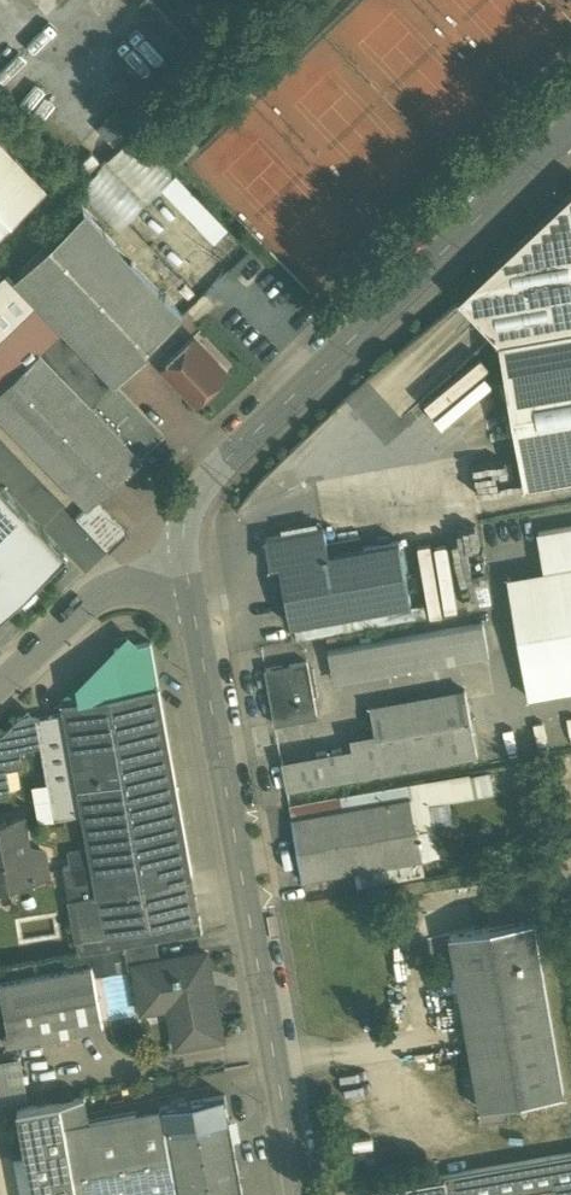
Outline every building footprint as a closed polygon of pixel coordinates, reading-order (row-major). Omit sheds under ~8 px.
[(159,186),(205,234),(219,221),(132,130),(78,181),(119,224),(159,186)] [(0,141),(0,231),(45,188),(0,141)] [(460,299),(500,342),(570,330),(570,194),(460,299)] [(82,208),(11,276),(61,329),(112,382),(183,314),(82,208)] [(257,261),(237,280),(247,290),(267,271),(257,261)] [(0,286),(0,387),(38,351),(61,329),(11,276),(0,286)] [(112,382),(61,329),(38,351),(88,404),(111,383),(112,382)] [(500,342),(525,486),(570,478),(570,330),(500,342)] [(195,340),(166,368),(198,401),(227,373),(195,340)] [(38,351),(0,387),(0,420),(84,508),(93,500),(138,457),(138,456),(88,404),(38,351)] [(160,435),(111,383),(88,404),(138,456),(160,435)] [(15,597),(16,599),(29,587),(28,585),(63,552),(0,486),(0,611),(15,597)] [(124,531),(93,500),(84,508),(74,518),(105,550),(124,531)] [(538,533),(544,571),(570,566),(570,527),(538,533)] [(324,528),(266,539),(271,566),(280,564),(279,563),(328,554),(324,528)] [(328,554),(279,563),(280,564),(291,625),(411,604),(400,541),(328,554)] [(508,577),(514,612),(549,606),(570,602),(570,566),(544,571),(508,577)] [(549,606),(558,656),(570,654),(570,602),(549,606)] [(549,606),(514,612),(523,663),(558,656),(549,606)] [(483,623),(328,651),(334,680),(488,652),(483,623)] [(151,642),(115,649),(123,694),(159,687),(151,642)] [(523,663),(529,697),(570,690),(570,654),(558,656),(523,663)] [(307,662),(265,670),(272,707),(275,724),(317,717),(314,699),(307,662)] [(123,694),(64,704),(65,713),(83,814),(92,862),(97,893),(98,894),(193,877),(159,687),(123,694)] [(465,691),(370,708),(375,737),(471,719),(465,691)] [(65,713),(37,719),(41,744),(48,783),(55,819),(83,814),(65,713)] [(19,717),(18,716),(0,734),(0,792),(8,790),(4,768),(21,765),(17,748),(41,744),(37,719),(35,717),(34,717),(19,717)] [(471,719),(375,737),(377,745),(382,774),(478,756),(471,719)] [(377,745),(282,762),(287,791),(382,774),(377,745)] [(471,779),(458,781),(461,796),(473,793),(471,779)] [(451,780),(427,784),(430,801),(461,796),(458,781),(451,782),(451,780)] [(427,781),(339,797),(341,810),(412,798),(413,804),(430,801),(427,784),(427,781)] [(48,783),(34,785),(40,821),(55,819),(48,783)] [(339,797),(289,805),(292,819),(341,810),(339,797)] [(341,810),(292,819),(303,881),(423,860),(413,804),(412,798),(341,810)] [(49,871),(46,853),(27,846),(22,815),(0,819),(0,880),(49,871)] [(92,862),(63,867),(69,898),(97,893),(92,862)] [(193,877),(98,894),(97,893),(69,898),(79,954),(124,946),(156,940),(203,932),(193,877)] [(533,920),(450,935),(481,1108),(564,1093),(533,920)] [(156,940),(124,946),(129,970),(136,969),(135,966),(160,961),(156,940)] [(160,961),(135,966),(136,969),(141,999),(167,994),(177,1046),(222,1039),(206,953),(160,961)] [(0,983),(0,1005),(7,1044),(57,1035),(58,1041),(78,1037),(77,1032),(103,1027),(92,967),(0,983)] [(0,1061),(0,1085),(3,1103),(28,1099),(20,1058),(0,1061)] [(18,1108),(34,1194),(78,1194),(65,1124),(90,1120),(85,1095),(18,1108)] [(164,1106),(180,1194),(243,1194),(225,1095),(164,1106)] [(65,1124),(78,1194),(180,1194),(164,1106),(90,1120),(65,1124)] [(445,1173),(449,1194),(570,1194),(570,1151),(445,1173)] [(372,1186),(374,1194),(449,1194),(445,1173),(372,1186)]
